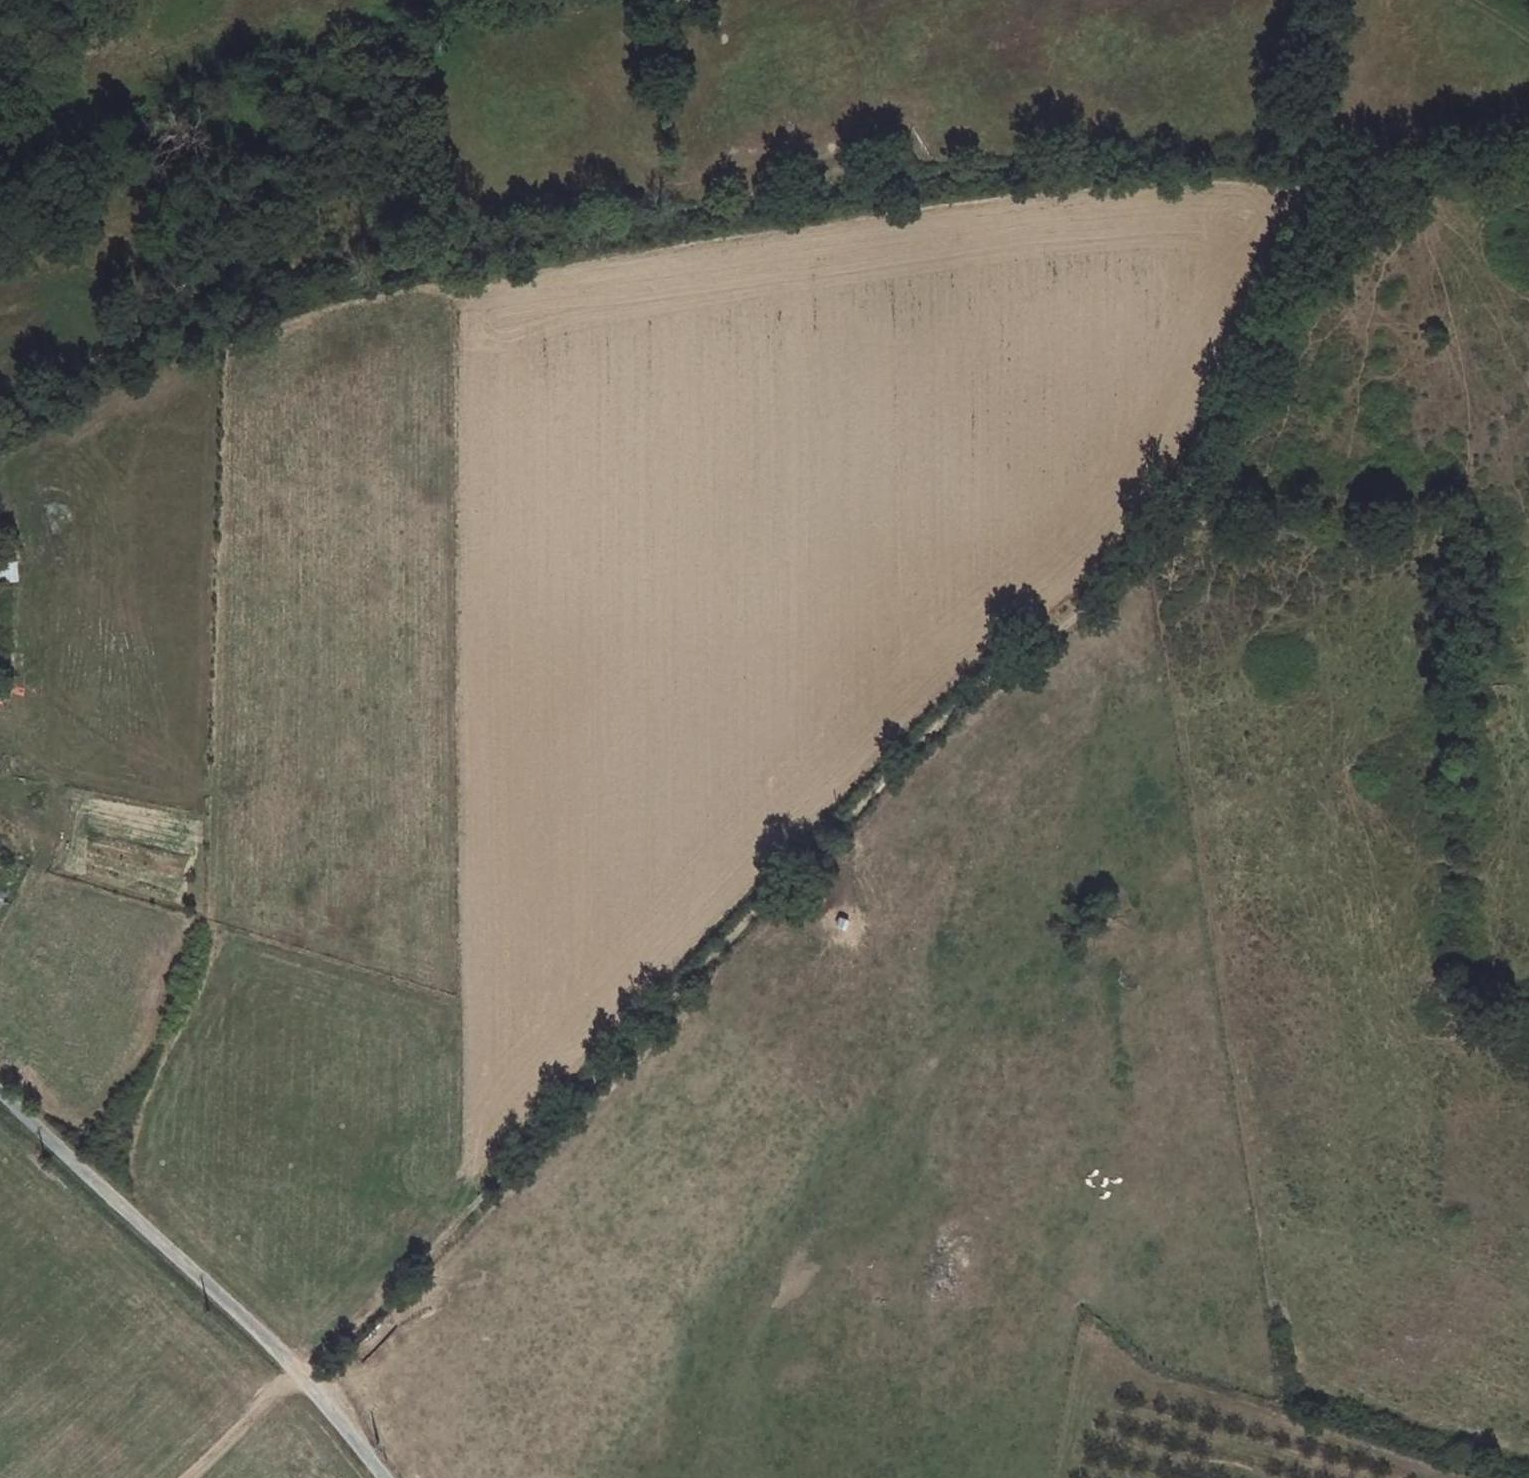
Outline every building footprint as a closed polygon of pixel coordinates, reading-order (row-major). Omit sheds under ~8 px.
[(17,566),(2,566),(1,557),(0,557),(0,585),(18,584),(17,566)]
